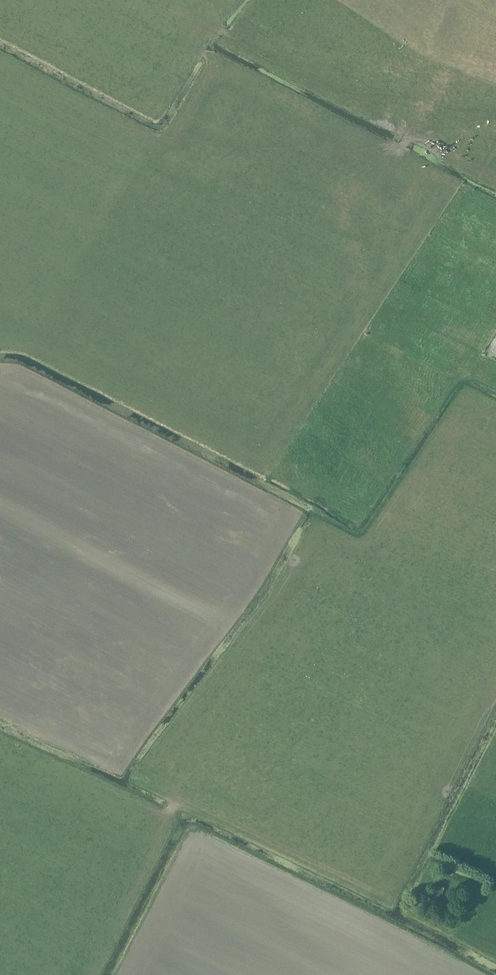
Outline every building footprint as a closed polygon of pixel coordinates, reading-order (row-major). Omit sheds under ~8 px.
[(440,898),(441,886),(432,885),(431,898),(440,898)]
